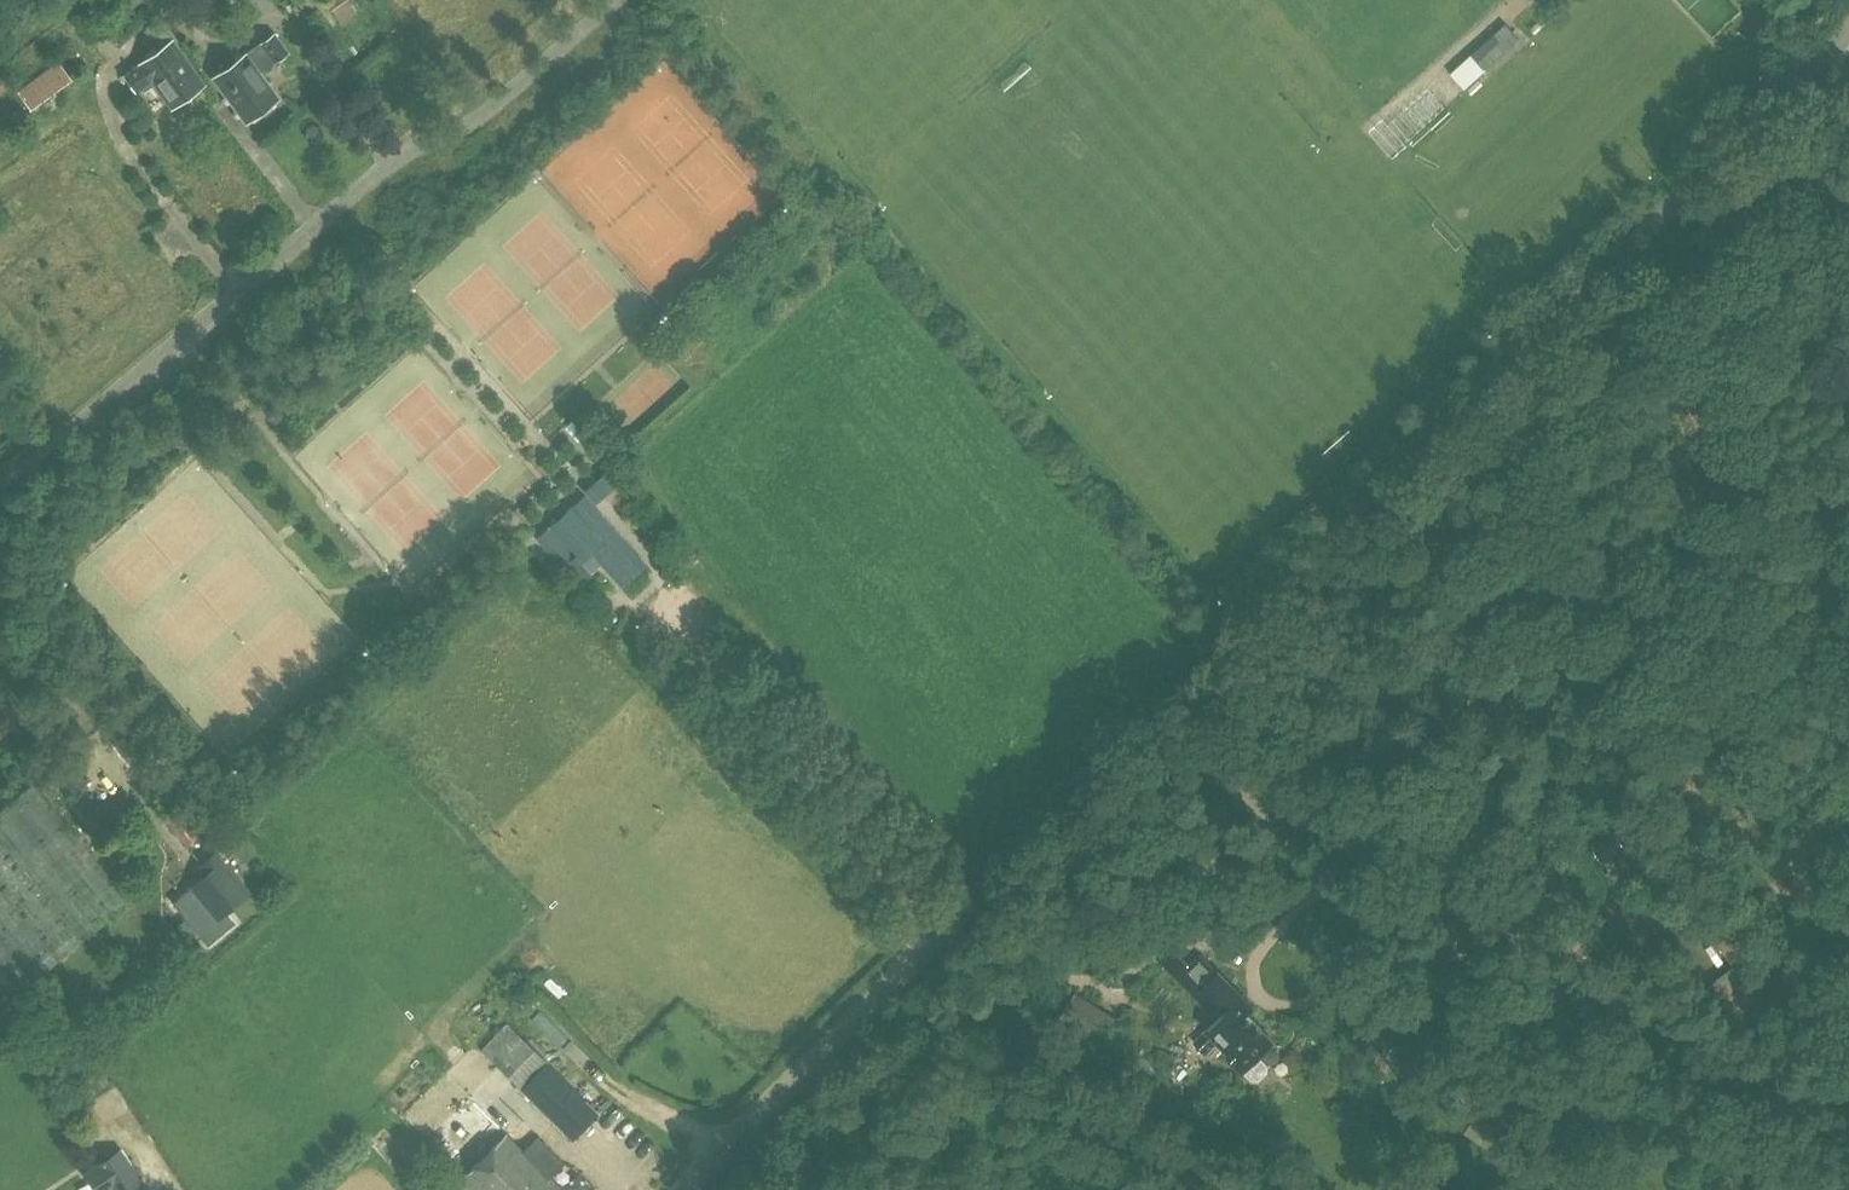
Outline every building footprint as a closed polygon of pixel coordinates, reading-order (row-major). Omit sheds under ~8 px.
[(1451,73),(1465,89),(1521,39),(1506,23),(1451,73)] [(152,81),(170,106),(202,84),(173,43),(177,40),(169,29),(161,34),(168,44),(137,66),(138,68),(127,75),(138,91),(152,81)] [(260,44),(274,63),(288,51),(275,32),(259,43),(260,44)] [(273,68),(274,63),(260,44),(213,78),(245,122),(278,97),(259,70),(268,71),(273,68)] [(272,74),(281,87),(295,78),(286,65),(272,74)] [(17,92),(30,109),(66,83),(53,66),(17,92)] [(602,562),(623,586),(646,566),(594,505),(620,480),(609,467),(582,491),(585,494),(537,535),(578,583),(602,562)] [(45,723),(56,737),(71,726),(60,712),(45,723)] [(162,816),(185,845),(200,833),(176,805),(162,816)] [(219,837),(229,847),(241,837),(232,826),(219,837)] [(1594,842),(1602,859),(1626,847),(1629,853),(1638,848),(1635,842),(1632,844),(1627,833),(1618,837),(1616,831),(1594,842)] [(193,885),(218,915),(247,892),(216,854),(204,864),(210,871),(193,885)] [(1201,954),(1188,965),(1171,949),(1161,959),(1209,1008),(1214,1003),(1224,1012),(1208,1028),(1232,1052),(1228,1055),(1253,1080),(1259,1080),(1267,1072),(1267,1066),(1259,1058),(1274,1043),(1247,1017),(1255,1010),(1201,954)] [(1061,1018),(1102,1044),(1118,1018),(1078,992),(1061,1018)] [(482,1050),(572,1140),(598,1114),(507,1022),(482,1050)] [(1220,1040),(1208,1028),(1195,1041),(1206,1053),(1220,1040)] [(1085,1053),(1092,1042),(1073,1030),(1066,1041),(1085,1053)] [(473,1189),(563,1189),(549,1176),(563,1163),(537,1137),(523,1152),(506,1135),(462,1179),(473,1189)] [(112,1189),(137,1172),(120,1148),(95,1165),(112,1189)]
